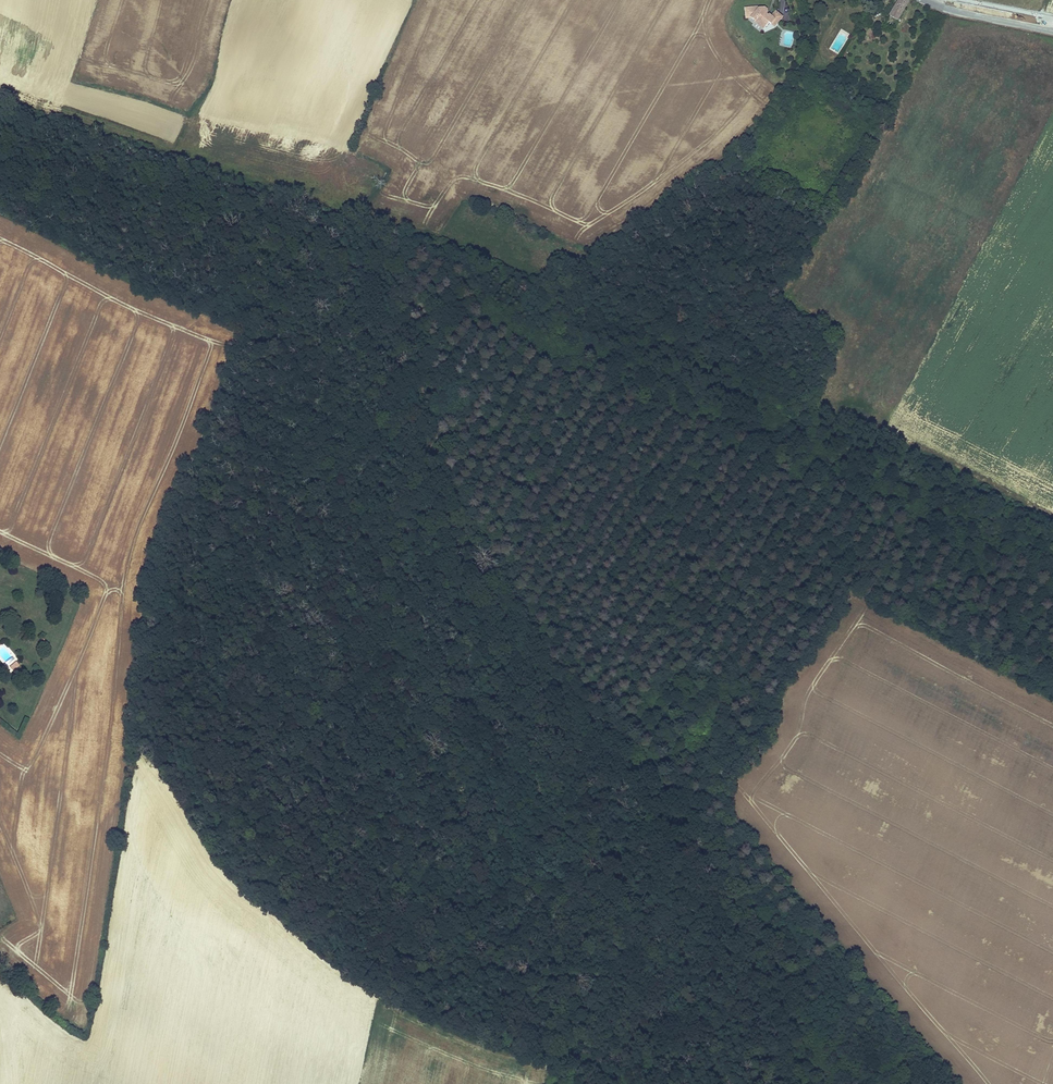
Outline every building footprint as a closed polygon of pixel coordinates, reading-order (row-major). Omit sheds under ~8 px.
[(909,0),(897,0),(889,14),(898,19),(909,0)] [(757,5),(745,6),(746,17),(752,16),(755,19),(754,20),(763,28),(769,21),(772,23),(775,18),(779,21),(784,15),(776,9),(772,14),(770,12),(769,13),(766,11),(768,10),(768,8),(768,7),(765,5),(759,5),(758,6),(757,5)] [(14,735),(16,732),(5,724),(3,727),(14,735)]
